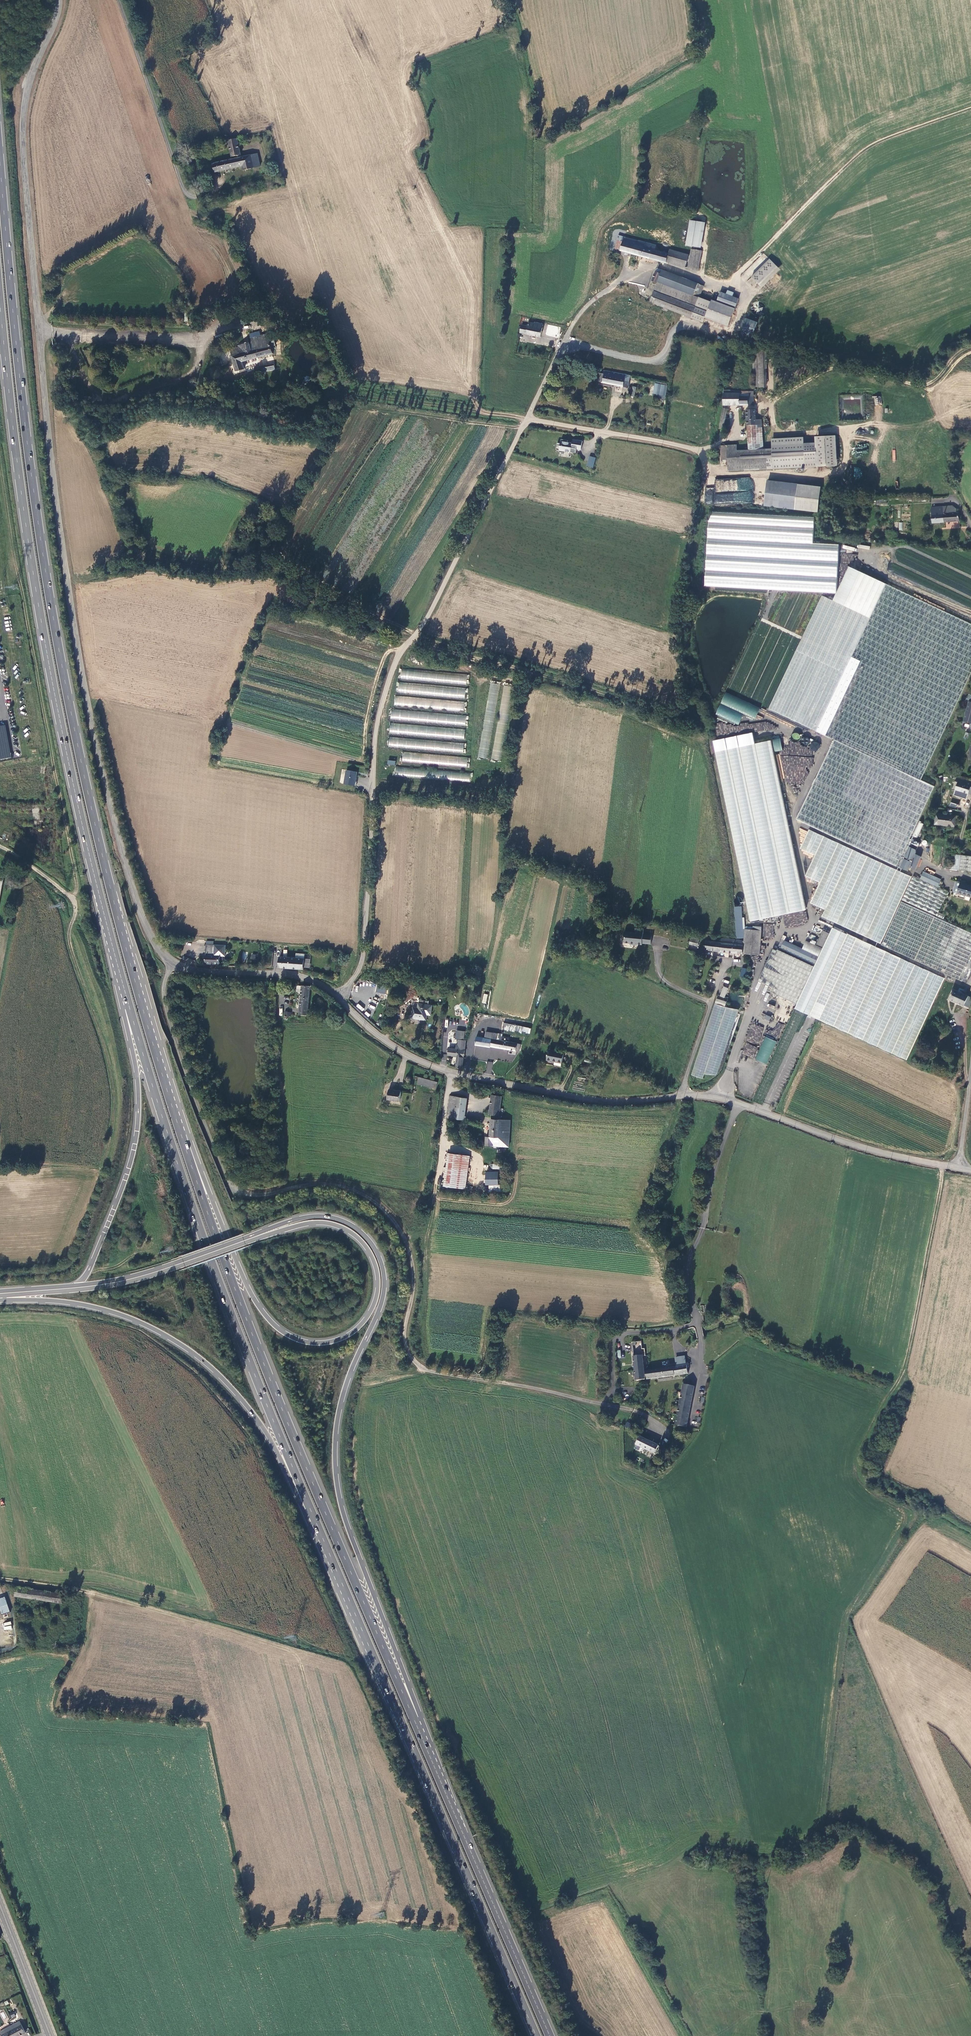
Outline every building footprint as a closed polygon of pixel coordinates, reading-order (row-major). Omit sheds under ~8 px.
[(241,156),(238,139),(229,141),(232,157),(236,157),(237,160),(213,164),(214,171),(216,171),(243,166),(243,170),(254,168),(251,155),(241,156)] [(258,154),(251,155),(254,168),(260,166),(258,154)] [(689,221),(684,246),(699,249),(703,224),(689,221)] [(666,264),(669,255),(650,250),(651,245),(619,237),(615,250),(666,264)] [(699,251),(691,249),(688,268),(699,270),(703,252),(699,251)] [(688,256),(669,251),(669,255),(666,264),(684,268),(688,256)] [(751,276),(759,284),(777,266),(769,258),(751,276)] [(663,271),(658,269),(652,281),(658,284),(658,283),(663,271)] [(694,296),(698,284),(663,271),(658,283),(659,283),(694,296)] [(701,297),(704,286),(698,284),(694,296),(659,283),(652,302),(694,317),(694,315),(701,297)] [(719,302),(737,308),(740,299),(734,297),(728,295),(723,293),(719,302)] [(729,327),(735,308),(701,297),(694,315),(729,327)] [(751,339),(757,322),(744,317),(738,334),(751,339)] [(541,338),(544,325),(536,323),(535,325),(530,324),(529,327),(522,326),(521,333),(527,334),(527,335),(541,338)] [(274,340),(263,343),(262,339),(259,340),(260,343),(256,344),(255,340),(251,341),(253,345),(250,346),(250,343),(238,346),(239,349),(231,351),(232,356),(231,356),(236,373),(246,370),(244,363),(273,355),(271,346),(275,345),(274,340)] [(274,366),(254,369),(255,376),(275,372),(274,366)] [(597,382),(628,388),(630,382),(625,382),(627,375),(604,370),(603,375),(598,374),(597,382)] [(668,385),(656,383),(654,393),(666,395),(668,385)] [(722,390),(722,405),(748,405),(748,392),(730,392),(730,390),(722,390)] [(747,411),(748,427),(756,426),(756,422),(756,411),(747,411)] [(763,451),(762,421),(756,422),(756,426),(748,427),(749,451),(763,451)] [(803,439),(772,441),(774,471),(805,469),(803,439)] [(568,441),(561,440),(560,444),(557,443),(556,450),(559,451),(559,452),(565,453),(565,452),(576,453),(577,449),(581,450),(582,441),(573,440),(572,443),(567,443),(568,441)] [(728,462),(729,473),(773,471),(772,451),(763,451),(749,451),(737,452),(736,447),(720,447),(721,462),(728,462)] [(596,458),(590,457),(587,466),(593,468),(596,458)] [(752,478),(715,478),(715,487),(705,488),(705,503),(752,502),(752,478)] [(798,486),(768,482),(765,507),(795,511),(798,486)] [(960,522),(959,514),(956,513),(956,510),(952,507),(932,508),(933,524),(960,522)] [(710,511),(706,586),(838,593),(840,544),(814,543),(815,517),(710,511)] [(862,574),(846,608),(823,597),(770,711),(834,741),(797,820),(897,867),(934,787),(921,781),(970,674),(970,625),(862,574)] [(401,668),(400,679),(466,686),(467,675),(401,668)] [(465,688),(399,682),(398,693),(464,698),(465,688)] [(490,683),(478,757),(487,758),(499,685),(490,683)] [(755,719),(760,706),(724,693),(715,716),(739,724),(743,714),(755,719)] [(464,701),(395,696),(394,706),(464,712),(464,701)] [(465,726),(466,716),(391,709),(390,719),(465,726)] [(777,721),(737,726),(738,733),(777,729),(777,721)] [(465,729),(390,723),(389,733),(464,740),(465,729)] [(795,733),(794,733),(793,734),(793,735),(792,735),(792,736),(792,737),(792,738),(792,739),(793,740),(794,741),(795,741),(795,742),(796,742),(797,742),(798,742),(799,741),(800,741),(800,740),(801,739),(801,738),(801,737),(801,736),(800,735),(800,734),(799,734),(798,733),(797,733),(796,733),(795,733)] [(389,737),(388,747),(463,753),(464,743),(389,737)] [(807,737),(806,737),(805,737),(804,737),(803,738),(802,739),(802,740),(801,741),(801,742),(801,743),(802,743),(802,744),(803,745),(804,746),(805,746),(806,746),(807,746),(808,746),(809,745),(810,745),(810,744),(810,743),(811,742),(811,741),(810,740),(810,739),(809,738),(808,738),(807,737)] [(717,753),(752,921),(806,910),(771,742),(717,753)] [(817,742),(816,742),(815,742),(814,742),(813,743),(812,744),(812,745),(812,746),(812,747),(812,748),(812,749),(813,750),(814,750),(815,751),(816,751),(817,751),(818,751),(819,750),(820,749),(820,748),(821,747),(821,746),(821,745),(820,744),(820,743),(819,743),(818,742),(817,742)] [(467,758),(403,752),(402,761),(467,767),(467,758)] [(395,776),(469,782),(470,773),(395,767),(395,776)] [(357,772),(347,771),(344,784),(355,786),(357,772)] [(957,791),(970,795),(970,782),(966,781),(965,781),(956,779),(955,782),(957,783),(955,790),(957,791)] [(948,816),(936,815),(935,825),(955,827),(956,817),(950,816),(950,815),(948,814),(948,816)] [(912,836),(917,838),(924,824),(919,821),(912,836)] [(801,835),(800,839),(804,841),(807,831),(799,828),(798,834),(801,835)] [(911,876),(811,830),(801,849),(816,855),(807,876),(822,882),(812,903),(826,910),(823,917),(881,943),(911,876)] [(916,850),(910,848),(905,858),(913,862),(916,855),(917,854),(916,850)] [(912,863),(910,868),(916,870),(922,857),(916,855),(913,862),(912,863)] [(954,855),(952,866),(947,865),(946,869),(960,871),(968,872),(970,872),(970,857),(954,855)] [(904,860),(900,868),(908,872),(910,868),(912,863),(904,860)] [(883,946),(963,982),(964,979),(968,981),(970,973),(970,969),(965,967),(970,955),(970,934),(936,918),(948,892),(938,888),(941,880),(924,872),(921,880),(914,877),(883,946)] [(961,883),(958,894),(970,898),(970,886),(961,883)] [(785,925),(807,922),(806,911),(801,912),(802,915),(798,916),(799,919),(790,921),(791,921),(784,922),(785,925)] [(644,929),(635,928),(635,933),(624,932),(624,935),(625,937),(625,943),(629,943),(630,945),(634,945),(635,944),(642,945),(642,943),(643,935),(644,929)] [(945,978),(834,928),(796,1008),(907,1060),(945,978)] [(737,944),(736,953),(754,956),(760,956),(762,931),(745,930),(745,941),(740,941),(737,940),(737,944)] [(823,948),(830,934),(823,931),(817,945),(823,948)] [(701,936),(690,933),(687,944),(698,946),(701,936)] [(643,935),(642,943),(651,944),(652,936),(643,935)] [(737,944),(737,940),(723,939),(722,943),(715,943),(714,951),(734,953),(735,945),(737,944)] [(802,949),(785,941),(780,951),(814,967),(819,957),(802,949)] [(823,949),(806,941),(802,949),(819,957),(823,949)] [(706,950),(714,951),(715,943),(707,942),(706,950)] [(220,950),(206,950),(206,964),(220,964),(220,950)] [(768,991),(797,1005),(814,967),(780,951),(778,950),(777,951),(774,950),(759,982),(770,987),(768,991)] [(698,954),(689,951),(687,956),(696,960),(698,954)] [(279,969),(304,970),(304,960),(279,958),(279,969)] [(743,968),(741,977),(747,979),(749,970),(743,968)] [(307,1016),(310,987),(301,985),(299,1014),(307,1016)] [(719,996),(724,998),(728,988),(723,986),(719,996)] [(434,987),(433,994),(443,996),(444,989),(434,987)] [(954,990),(950,999),(957,1002),(957,1004),(963,1007),(964,1006),(969,1009),(970,1004),(970,998),(954,990)] [(737,1010),(725,1006),(726,1001),(714,998),(692,1076),(702,1079),(704,1073),(717,1077),(737,1010)] [(427,1015),(430,1016),(432,1006),(428,1006),(428,1002),(419,1001),(418,1009),(413,1008),(412,1019),(426,1021),(427,1015)] [(793,1010),(780,1041),(777,1050),(785,1053),(801,1014),(793,1010)] [(761,1018),(769,1021),(771,1017),(763,1013),(761,1018)] [(766,1036),(776,1041),(784,1025),(777,1022),(773,1032),(769,1030),(766,1036)] [(531,1028),(503,1023),(502,1029),(519,1032),(518,1035),(529,1037),(531,1028)] [(751,1023),(742,1054),(754,1057),(763,1027),(751,1023)] [(464,1041),(465,1032),(458,1031),(456,1040),(458,1041),(464,1041)] [(493,1033),(492,1040),(502,1042),(502,1038),(503,1035),(493,1033)] [(755,1060),(767,1064),(776,1041),(764,1036),(755,1060)] [(475,1045),(508,1050),(509,1043),(508,1043),(502,1042),(492,1040),(485,1039),(477,1038),(475,1045)] [(449,1050),(448,1056),(458,1057),(456,1069),(462,1070),(466,1041),(464,1041),(458,1041),(458,1046),(456,1046),(455,1050),(449,1050)] [(509,1043),(508,1050),(520,1052),(521,1044),(509,1043)] [(548,1061),(562,1063),(564,1053),(549,1050),(548,1061)] [(437,1081),(420,1077),(418,1085),(435,1088),(437,1081)] [(388,1100),(400,1102),(401,1092),(389,1091),(388,1100)] [(509,1147),(511,1121),(502,1120),(501,1115),(503,1115),(503,1109),(500,1109),(502,1098),(492,1095),(490,1115),(492,1116),(490,1137),(486,1137),(485,1145),(509,1147)] [(467,1099),(450,1097),(447,1118),(464,1121),(467,1099)] [(466,1190),(470,1157),(449,1154),(445,1187),(466,1190)] [(500,1172),(488,1172),(488,1184),(501,1184),(500,1172)] [(642,1342),(632,1344),(636,1381),(645,1380),(645,1371),(643,1357),(646,1357),(645,1349),(642,1350),(642,1342)] [(688,1374),(687,1366),(646,1371),(647,1380),(688,1374)] [(687,1427),(694,1386),(684,1384),(676,1425),(687,1427)] [(633,1428),(626,1424),(623,1428),(631,1432),(633,1428)] [(658,1447),(639,1438),(635,1446),(654,1455),(658,1447)] [(0,1600),(0,1609),(2,1616),(11,1613),(6,1598),(0,1600)] [(11,2018),(10,2015),(8,2015),(6,2010),(0,2013),(3,2021),(11,2018)] [(20,2022),(0,2032),(2,2035),(21,2035),(26,2034),(20,2022)]
